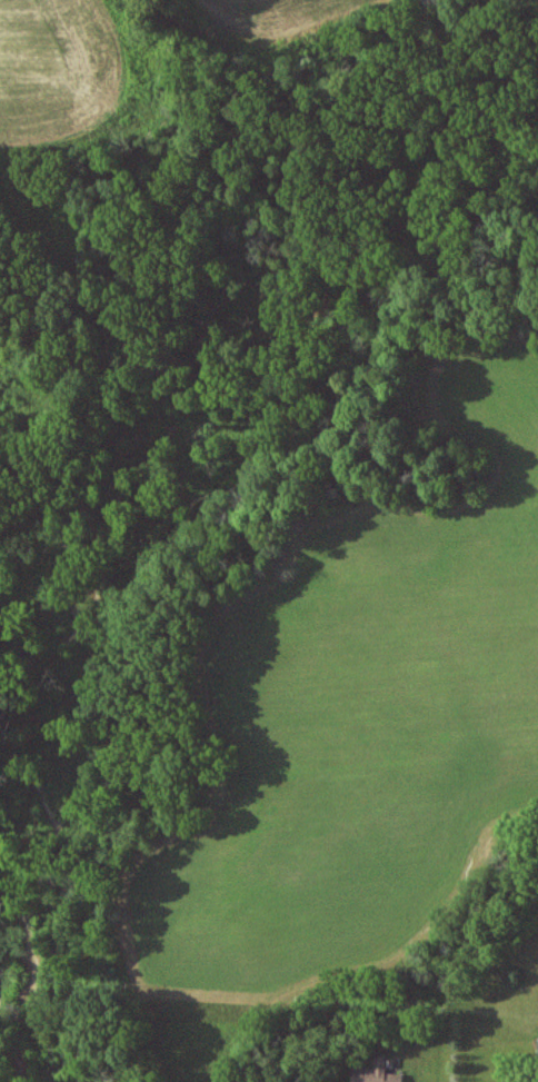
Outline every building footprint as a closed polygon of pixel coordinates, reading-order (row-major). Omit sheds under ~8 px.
[(386,1056),(374,1055),(373,1067),(352,1065),(351,1081),(401,1081),(401,1074),(385,1073),(386,1056)]
